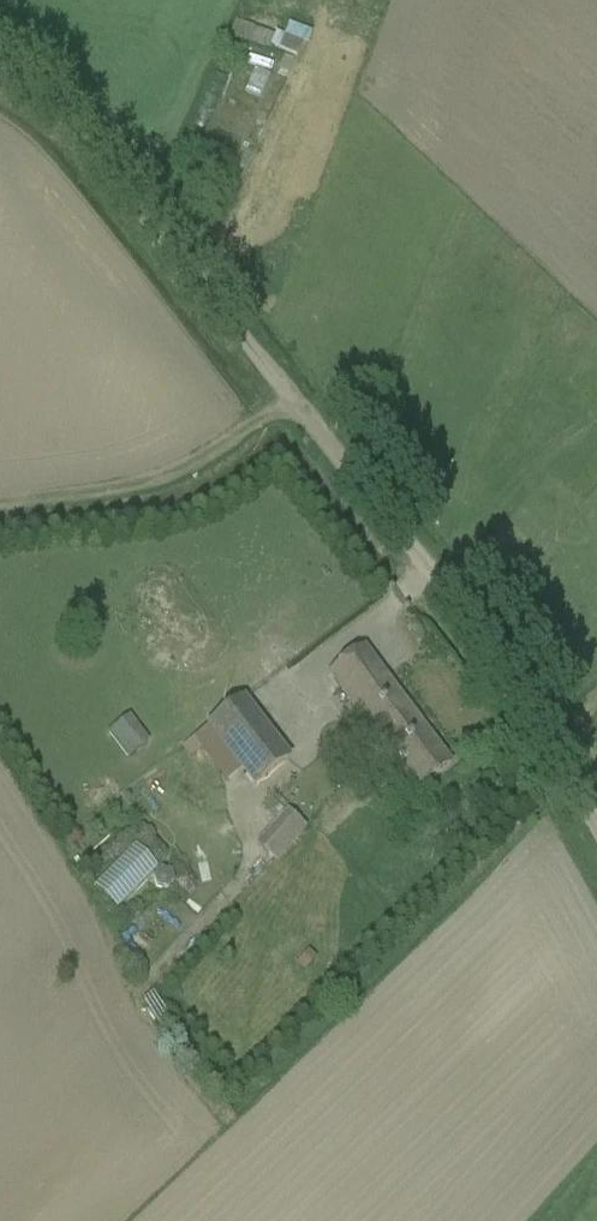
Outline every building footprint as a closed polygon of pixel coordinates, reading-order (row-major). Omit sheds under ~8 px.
[(237,21),(230,36),(262,49),(269,34),(237,21)] [(275,34),(269,48),(295,58),(301,44),(275,34)] [(283,59),(278,72),(287,76),(292,62),(283,59)] [(415,790),(430,779),(449,764),(363,649),(329,675),(415,790)] [(241,700),(207,727),(208,728),(242,771),(253,786),(288,759),(254,716),(241,700)] [(126,714),(104,733),(124,758),(147,739),(126,714)] [(285,808),(255,841),(275,859),(305,827),(285,808)] [(115,911),(156,868),(131,844),(90,887),(115,911)]
